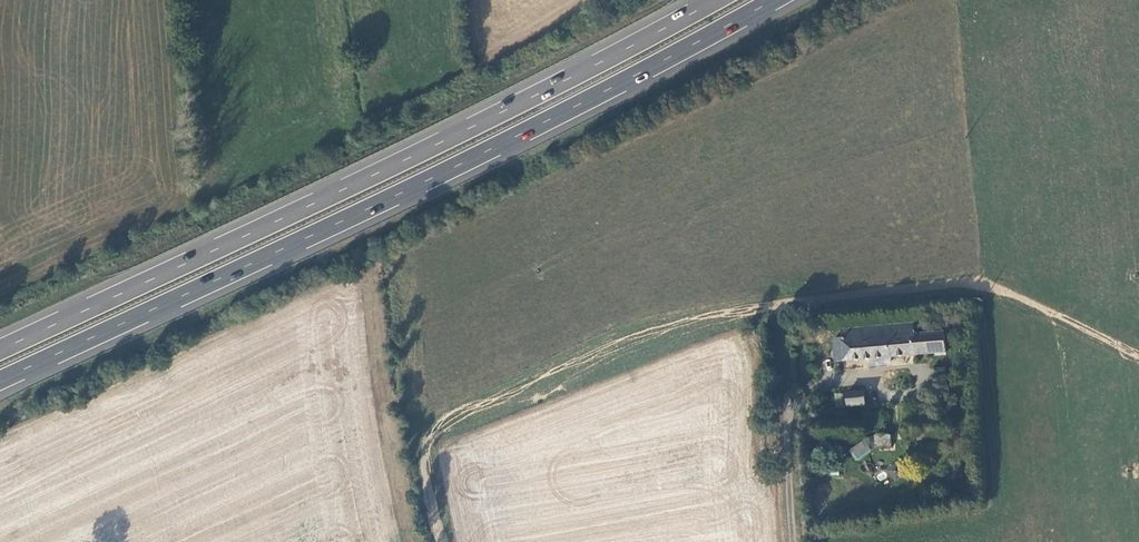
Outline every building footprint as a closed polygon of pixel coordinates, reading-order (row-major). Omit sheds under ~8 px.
[(947,352),(946,332),(916,334),(916,325),(843,330),(843,338),(836,338),(838,361),(947,352)] [(849,392),(850,406),(867,403),(865,391),(849,392)] [(892,447),(892,436),(876,436),(876,447),(892,447)] [(868,440),(849,445),(853,459),(872,454),(868,440)] [(892,468),(887,473),(894,481),(900,476),(892,468)]
